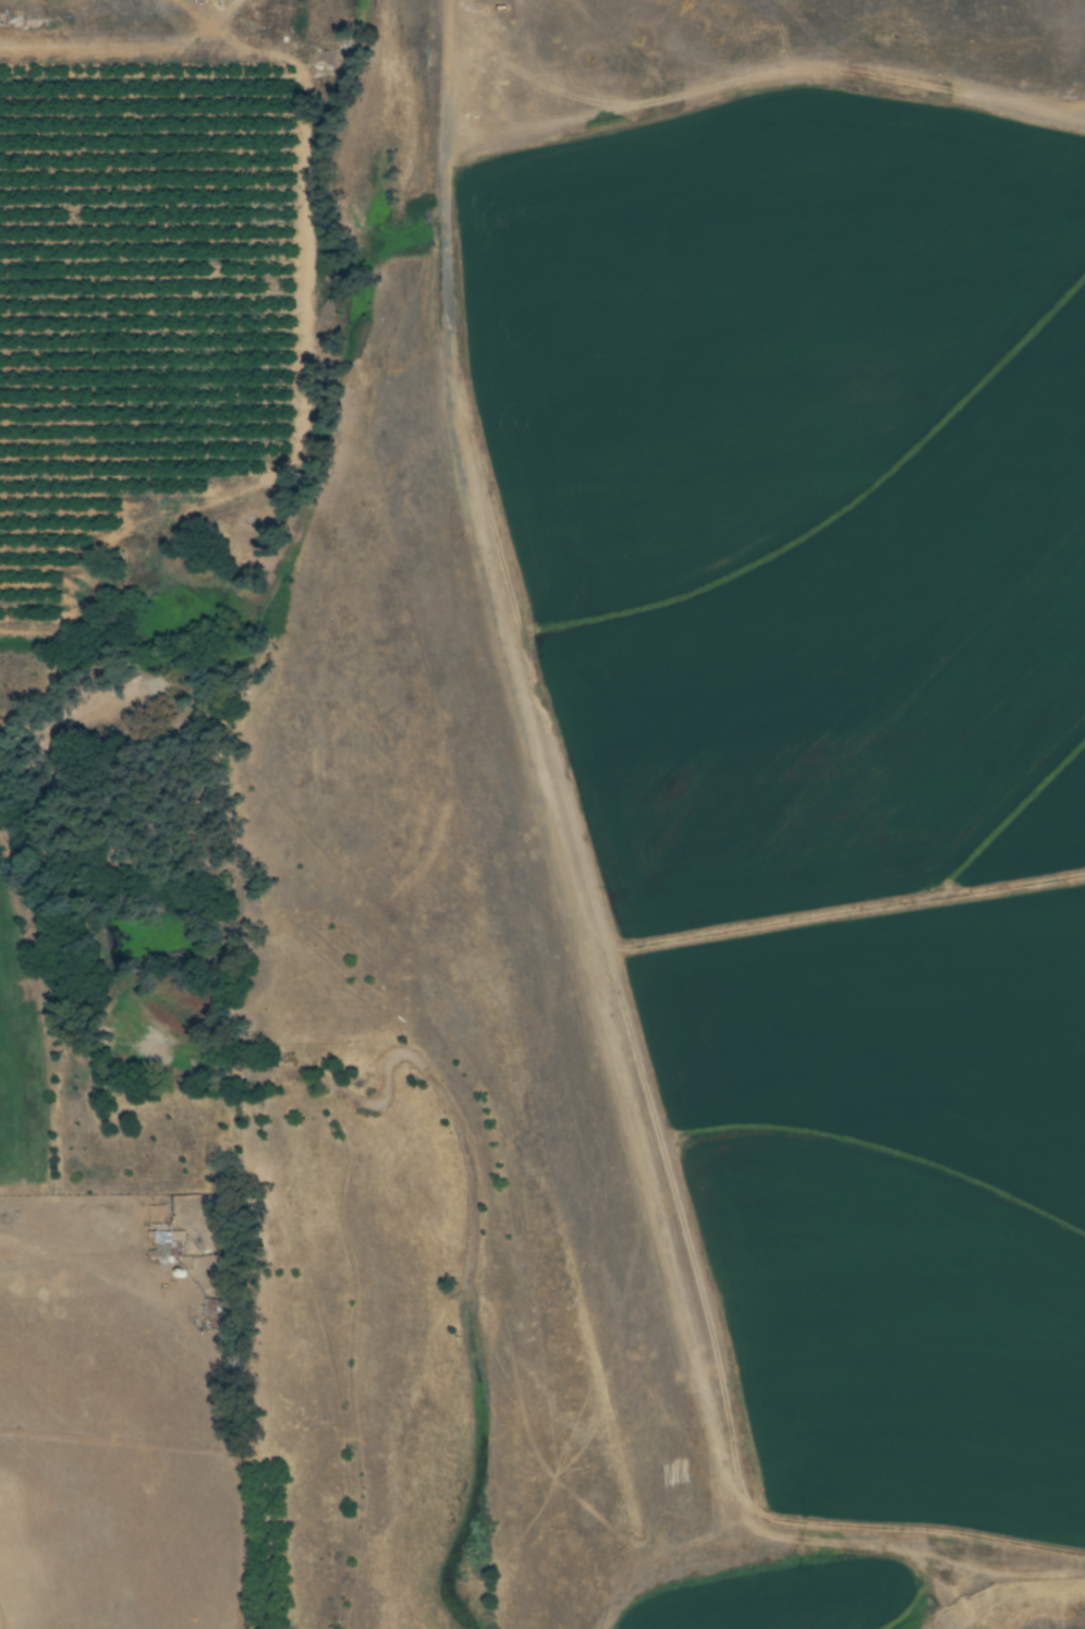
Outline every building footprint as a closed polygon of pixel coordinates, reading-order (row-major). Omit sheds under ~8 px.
[(206,1328),(230,1329),(231,1299),(206,1299),(206,1328)]
